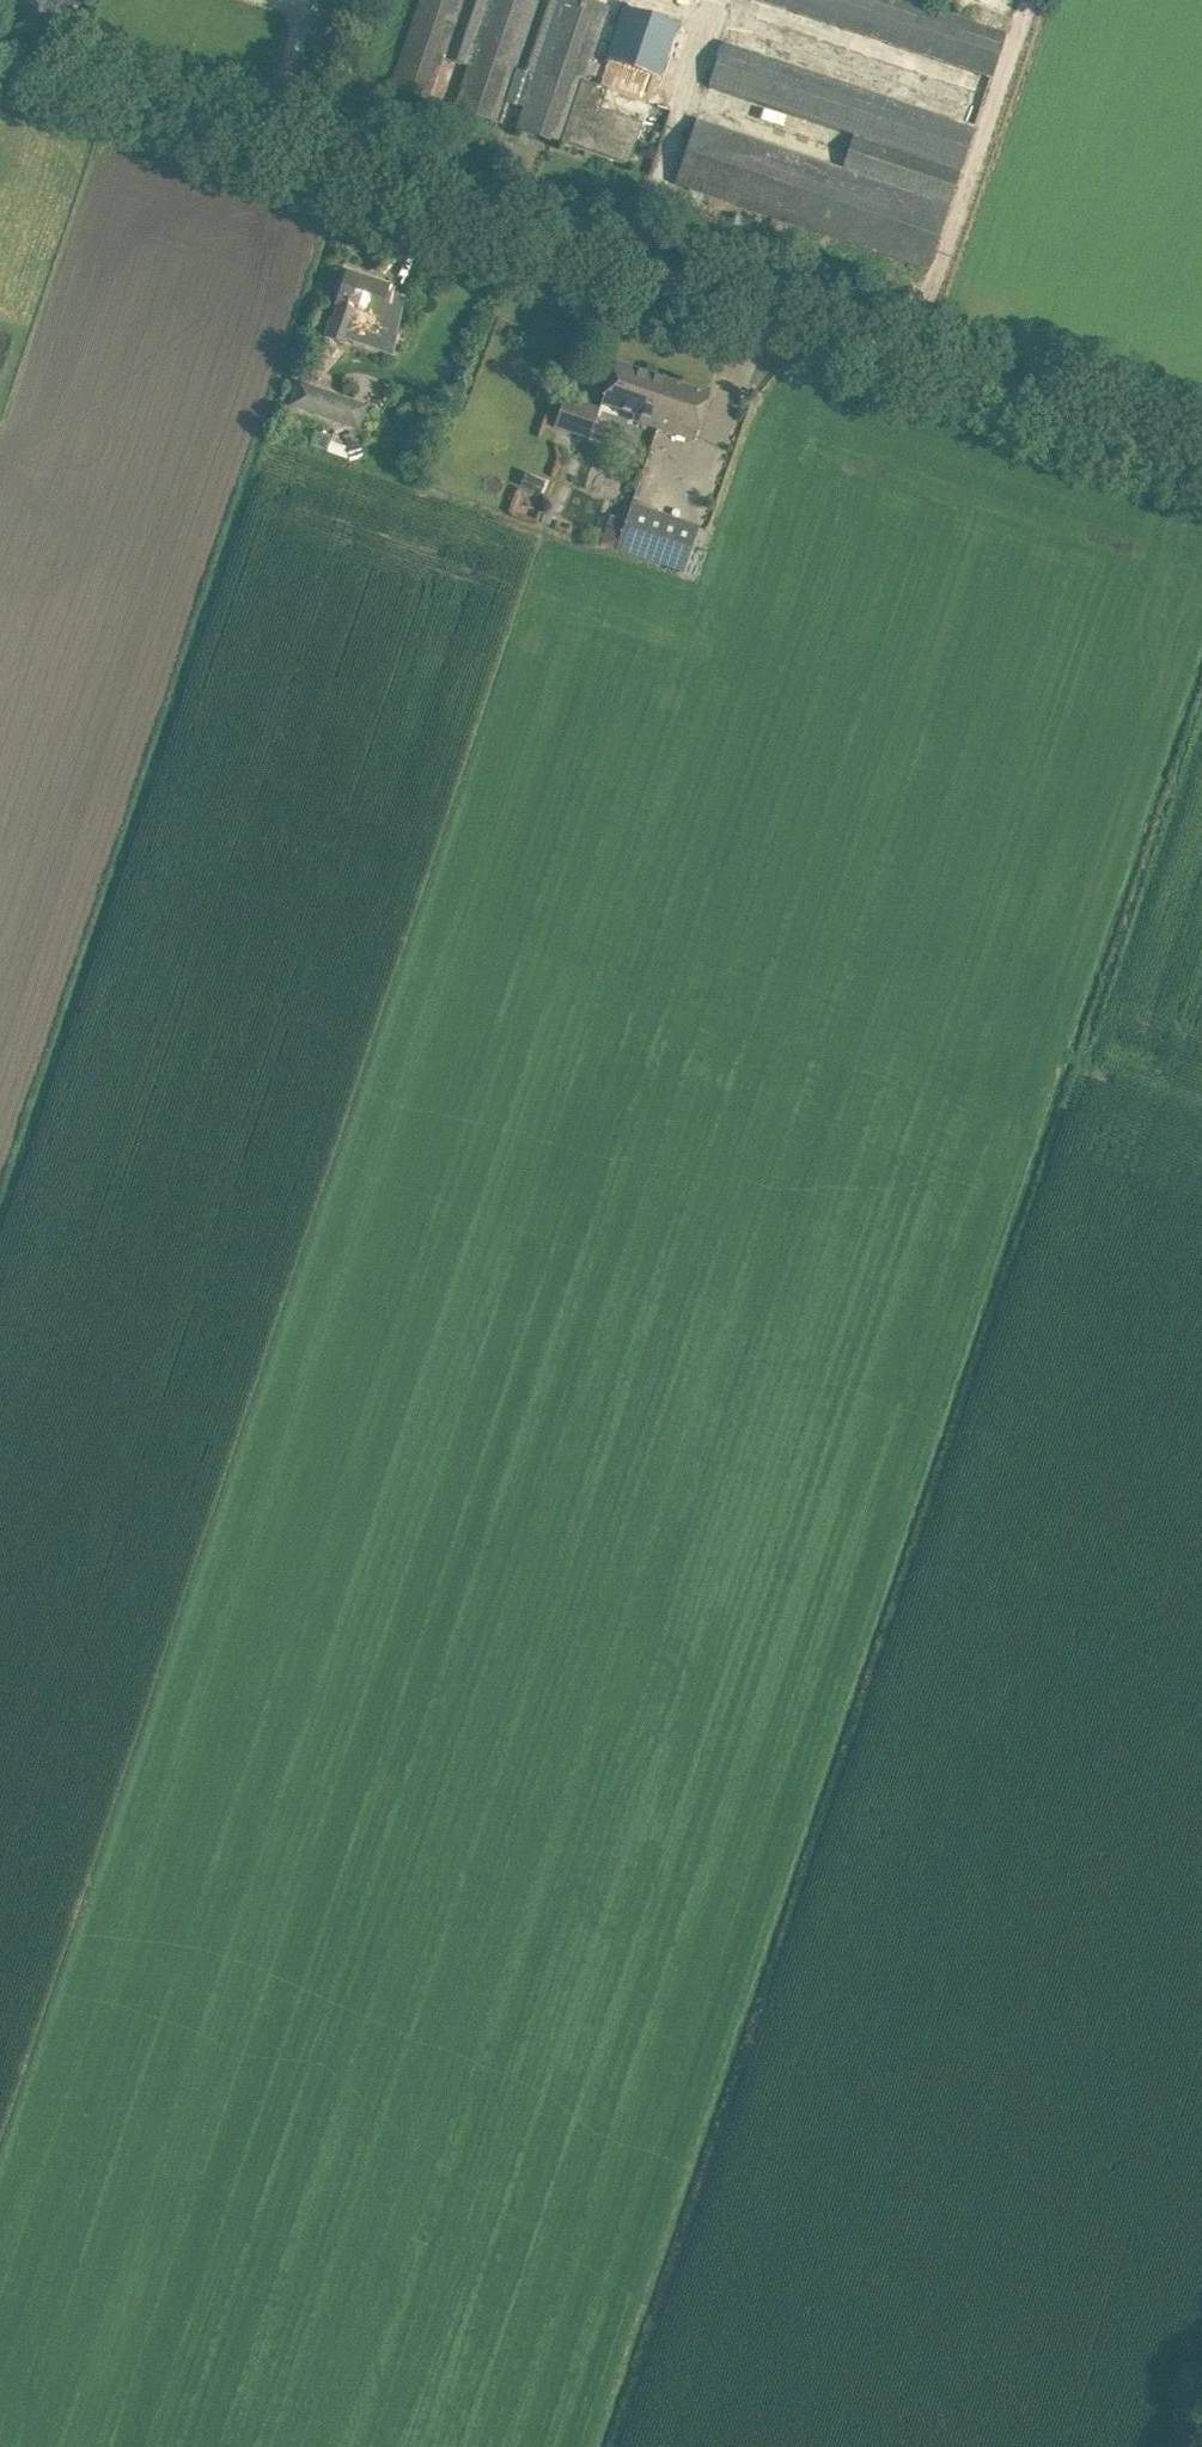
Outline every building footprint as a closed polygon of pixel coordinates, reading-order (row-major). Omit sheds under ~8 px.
[(489,0),(421,0),(392,86),(455,107),(489,0)] [(558,0),(489,0),(455,107),(499,123),(507,99),(523,105),(558,0)] [(523,105),(516,128),(562,144),(583,81),(593,54),(605,58),(621,10),(591,0),(558,0),(523,105)] [(1006,32),(909,0),(761,0),(992,77),(1006,32)] [(622,8),(621,10),(605,58),(608,59),(659,76),(676,26),(622,8)] [(685,160),(677,183),(927,268),(935,246),(974,128),(724,44),(704,103),(722,109),(716,126),(698,120),(685,160)] [(599,86),(607,89),(650,103),(659,76),(608,59),(599,86)] [(601,109),(607,89),(599,86),(583,81),(562,144),(628,166),(643,123),(601,109)] [(335,305),(338,306),(334,320),(333,319),(326,338),(345,345),(347,341),(375,350),(385,319),(379,317),(390,285),(347,271),(335,305)] [(660,406),(665,392),(669,381),(615,363),(601,404),(633,415),(632,421),(657,429),(665,407),(660,406)] [(669,381),(665,392),(660,406),(665,407),(657,429),(694,442),(710,395),(669,381)] [(359,431),(367,407),(297,382),(289,406),(359,431)] [(553,428),(589,440),(598,411),(563,399),(553,428)] [(517,487),(539,495),(544,480),(523,473),(517,487)] [(681,575),(699,528),(632,504),(626,522),(616,550),(615,551),(681,575)] [(616,550),(626,522),(611,516),(601,545),(616,550)]
